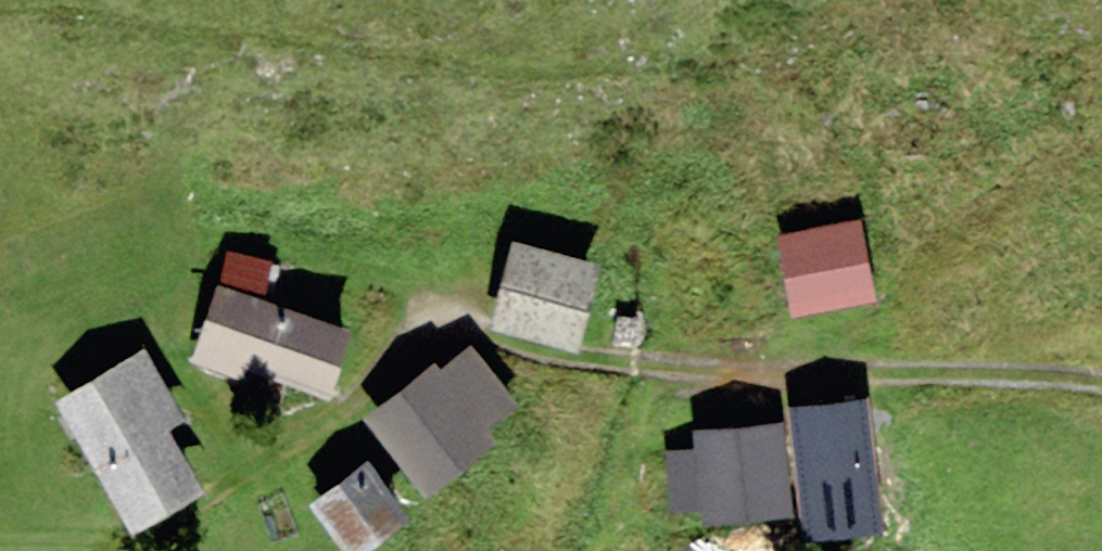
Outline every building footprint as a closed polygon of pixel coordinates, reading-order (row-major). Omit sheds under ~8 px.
[(876,301),(861,219),(776,236),(792,317),(876,301)] [(512,239),(489,327),(577,350),(600,262),(512,239)] [(228,251),(222,286),(264,300),(272,261),(228,251)] [(222,286),(217,285),(191,365),(243,382),(246,372),(328,398),(351,328),(264,300),(222,286)] [(435,360),(365,416),(428,496),(498,441),(488,428),(518,405),(470,345),(441,368),(435,360)] [(129,358),(55,400),(132,534),(206,491),(170,429),(186,419),(145,348),(129,358)] [(883,532),(864,395),(793,405),(803,538),(883,532)] [(794,516),(782,421),(694,431),(695,448),(701,510),(703,527),(794,516)] [(671,513),(701,510),(695,448),(665,451),(671,513)] [(366,459),(308,503),(345,550),(370,550),(413,519),(366,459)]
